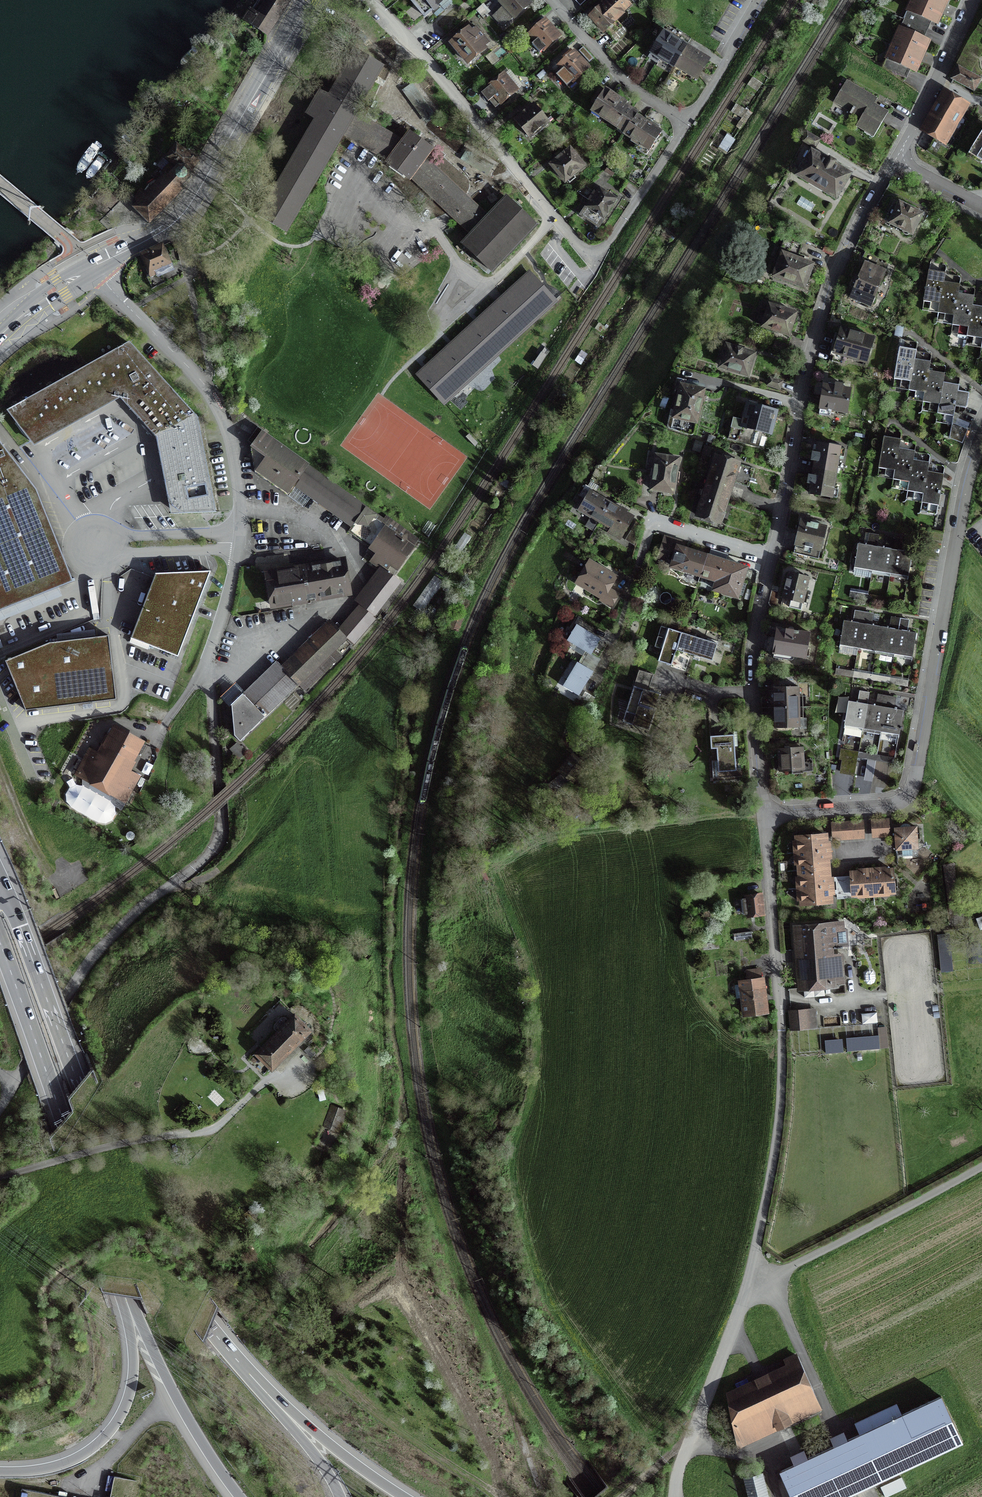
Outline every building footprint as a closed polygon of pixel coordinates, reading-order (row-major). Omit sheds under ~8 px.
[(437,17),(453,4),(449,0),(413,0),(410,2),(425,19),(433,12),(437,17)] [(532,4),(529,0),(500,0),(498,2),(502,7),(492,16),(504,30),(532,4)] [(627,0),(606,0),(605,1),(591,14),(587,18),(602,34),(633,6),(627,0)] [(907,12),(930,22),(936,24),(941,13),(944,6),(947,0),(912,0),(907,12)] [(482,18),(489,13),(482,5),(476,11),(482,18)] [(926,30),(930,22),(907,12),(903,20),(899,29),(922,39),(926,30)] [(544,53),(563,37),(546,18),(527,35),(534,43),(531,45),(539,54),(542,51),(544,53)] [(472,30),(469,26),(448,43),(467,66),(488,49),(486,46),(491,42),(477,26),(472,30)] [(899,29),(893,44),(886,59),(909,70),(915,72),(920,60),(921,57),(923,53),(928,42),(922,39),(899,29)] [(696,78),(708,59),(695,51),(680,42),(663,32),(648,57),(658,63),(661,58),(674,66),(674,65),(696,78)] [(590,62),(594,58),(583,47),(579,50),(590,62)] [(592,68),(575,49),(555,66),(560,72),(556,76),(566,88),(571,83),(573,85),(592,68)] [(342,133),(355,113),(381,66),(357,52),(330,97),(321,92),(308,115),(317,120),(261,216),(286,231),(342,133)] [(905,79),(909,70),(886,59),(882,68),(905,79)] [(958,66),(954,73),(950,80),(975,93),(981,80),(981,79),(958,66)] [(481,94),(488,102),(489,101),(495,108),(500,104),(502,107),(520,91),(518,89),(523,85),(510,70),(506,74),(504,72),(487,87),(488,88),(481,94)] [(856,127),(873,138),(888,113),(874,104),(877,99),(847,81),(833,102),(850,112),(849,115),(851,116),(851,115),(860,120),(856,127)] [(436,116),(412,85),(403,92),(426,123),(436,116)] [(643,119),(637,114),(636,115),(624,107),(625,104),(621,102),(604,91),(591,112),(624,133),(623,135),(638,144),(635,149),(646,156),(660,133),(653,129),(654,127),(655,126),(650,123),(648,125),(642,121),(643,119)] [(934,137),(943,143),(963,108),(965,105),(945,93),(923,131),(934,137)] [(550,124),(534,104),(512,121),(529,141),(550,124)] [(646,116),(651,119),(655,113),(650,110),(646,116)] [(371,123),(355,113),(342,133),(360,144),(390,162),(404,143),(371,123)] [(968,155),(981,164),(981,132),(968,155)] [(464,244),(493,271),(536,224),(507,199),(489,217),(465,195),(424,157),(431,148),(411,133),(404,143),(390,162),(389,164),(409,178),(411,176),(449,212),(473,234),(464,244)] [(814,149),(819,141),(806,133),(802,142),(814,149)] [(943,143),(934,137),(925,152),(948,165),(956,150),(943,143)] [(172,163),(189,173),(197,162),(176,147),(167,160),(169,161),(172,163)] [(588,167),(571,147),(548,165),(565,185),(568,183),(571,186),(580,178),(577,175),(588,167)] [(836,196),(848,175),(833,167),(835,164),(836,162),(828,158),(826,162),(811,153),(811,155),(806,152),(803,158),(807,160),(805,164),(802,162),(798,169),(801,171),(799,174),(808,179),(808,180),(826,191),(827,190),(836,196)] [(189,173),(172,163),(162,174),(164,176),(144,197),(142,195),(144,193),(141,191),(134,197),(147,210),(155,217),(181,191),(179,189),(189,178),(189,177),(190,177),(190,173),(189,173)] [(596,193),(594,192),(587,202),(589,203),(586,208),(585,207),(579,216),(599,230),(619,200),(599,187),(596,193)] [(911,234),(921,215),(914,212),(894,202),(884,221),(903,230),(903,232),(903,233),(903,235),(905,236),(906,236),(908,236),(909,235),(910,234),(911,234)] [(774,207),(768,203),(765,209),(770,212),(774,207)] [(803,288),(812,265),(802,262),(804,257),(796,254),(799,245),(784,239),(780,249),(777,248),(773,260),(775,261),(770,275),(803,288)] [(170,265),(162,246),(140,256),(150,277),(171,267),(170,265)] [(884,272),(865,263),(859,278),(856,277),(855,276),(853,282),(856,284),(850,298),(870,306),(884,272)] [(444,405),(558,301),(530,270),(499,298),(476,319),(449,343),(424,366),(415,374),(444,405)] [(975,306),(972,305),(973,297),(961,294),(958,294),(959,285),(946,283),(943,282),(945,273),(931,271),(928,270),(923,302),(939,305),(938,314),(954,317),(952,325),(959,327),(957,338),(966,340),(966,337),(981,340),(981,307),(975,306)] [(762,327),(788,336),(795,314),(769,306),(765,316),(758,314),(755,324),(762,326),(762,327)] [(866,363),(873,339),(856,334),(841,330),(838,339),(835,339),(830,356),(833,357),(831,362),(842,365),(844,357),(866,363)] [(772,349),(786,353),(789,346),(774,342),(772,349)] [(171,514),(215,512),(197,419),(128,344),(7,413),(33,447),(120,399),(156,439),(171,514)] [(742,352),(743,350),(736,348),(735,350),(727,347),(723,361),(721,362),(720,363),(720,365),(721,367),(722,368),(723,369),(725,369),(727,369),(746,375),(752,355),(742,352)] [(923,403),(938,406),(937,414),(953,417),(955,407),(966,409),(968,393),(958,391),(959,385),(946,383),(942,383),(944,374),(931,372),(928,371),(930,362),(917,360),(914,360),(915,351),(902,348),(899,348),(893,379),(910,382),(908,391),(924,394),(923,403)] [(766,386),(779,390),(782,382),(769,378),(766,386)] [(685,421),(696,423),(702,398),(703,391),(684,387),(685,381),(677,379),(675,385),(680,386),(673,418),(674,418),(672,430),(683,432),(685,421)] [(842,386),(835,384),(834,388),(823,386),(818,416),(830,417),(831,411),(846,413),(850,391),(842,389),(842,386)] [(757,407),(756,407),(746,404),(742,422),(734,420),(733,420),(728,439),(748,445),(752,430),(771,435),(777,412),(763,408),(762,406),(761,405),(758,405),(757,407)] [(263,432),(257,427),(249,440),(255,444),(253,447),(260,452),(255,458),(258,473),(287,494),(293,485),(352,527),(355,522),(377,538),(370,549),(379,555),(373,563),(385,571),(359,604),(374,616),(376,613),(378,611),(400,582),(392,577),(413,548),(418,541),(385,517),(383,521),(262,434),(263,432)] [(892,480),(908,483),(907,492),(923,495),(921,503),(938,506),(943,475),(930,472),(927,472),(928,463),(916,461),(912,460),(914,451),(901,449),(898,448),(900,440),(886,437),(883,437),(878,469),(894,472),(892,480)] [(36,490),(0,444),(0,611),(72,582),(36,490)] [(833,489),(835,473),(838,457),(843,458),(845,449),(818,444),(816,454),(814,454),(812,453),(811,461),(815,462),(813,469),(812,477),(808,476),(807,486),(809,487),(811,487),(809,494),(836,499),(838,490),(833,489)] [(719,523),(729,494),(733,480),(748,485),(753,470),(738,465),(738,464),(733,462),(733,460),(734,459),(722,455),(721,458),(716,457),(706,487),(703,496),(696,516),(719,523)] [(651,490),(673,493),(675,475),(678,459),(656,456),(651,490)] [(623,512),(610,504),(605,501),(590,492),(580,509),(600,521),(611,528),(608,533),(619,539),(632,518),(623,512)] [(818,526),(818,525),(810,523),(810,524),(801,522),(793,553),(818,559),(825,528),(818,526)] [(638,533),(632,530),(629,536),(636,540),(638,533)] [(871,574),(889,577),(907,581),(912,554),(900,552),(901,545),(902,540),(896,539),(890,538),(889,542),(888,549),(876,547),(878,535),(871,534),(870,540),(869,546),(858,544),(853,571),(871,574)] [(671,567),(700,576),(717,581),(714,590),(736,597),(744,573),(745,569),(675,547),(672,546),(674,541),(664,538),(658,554),(673,559),(671,567)] [(347,593),(342,562),(265,575),(270,601),(265,602),(267,612),(292,608),(292,606),(306,604),(305,601),(347,593)] [(608,572),(604,570),(602,569),(600,570),(589,563),(576,585),(586,591),(586,590),(588,589),(602,598),(601,601),(610,607),(618,595),(608,589),(615,577),(608,572)] [(128,639),(179,657),(209,572),(154,573),(128,639)] [(800,611),(808,578),(795,575),(788,573),(782,599),(790,601),(788,608),(800,611)] [(374,620),(360,609),(340,631),(353,644),(374,620)] [(875,654),(893,658),(911,661),(916,634),(904,632),(905,626),(906,620),(900,619),(894,618),(893,623),(891,630),(880,628),(868,626),(869,619),(870,614),(863,613),(857,612),(856,617),(855,623),(843,621),(839,648),(857,651),(875,654)] [(277,663),(243,695),(231,706),(234,736),(240,742),(265,717),(298,685),(345,640),(330,625),(284,670),(277,663)] [(576,626),(567,640),(591,654),(595,647),(599,640),(576,626)] [(665,664),(671,666),(676,650),(679,651),(711,662),(717,645),(681,633),(660,627),(654,648),(661,650),(658,662),(665,664)] [(805,659),(809,634),(790,631),(776,629),(773,654),(773,658),(783,660),(784,655),(805,659)] [(5,660),(25,711),(116,700),(108,635),(48,642),(5,660)] [(563,687),(577,696),(591,673),(592,672),(578,663),(563,687)] [(653,693),(648,691),(653,675),(638,671),(625,713),(635,716),(632,725),(648,730),(659,695),(653,693)] [(803,719),(802,707),(802,697),(798,697),(798,687),(773,688),(773,697),(774,708),(774,713),(774,728),(799,728),(799,730),(806,729),(806,718),(803,719)] [(896,708),(894,708),(894,710),(891,709),(891,706),(893,697),(886,696),(880,695),(879,703),(878,707),(866,705),(868,693),(862,692),(861,699),(860,704),(848,702),(845,721),(844,721),(843,721),(844,722),(843,729),(862,732),(880,735),(898,738),(900,729),(901,729),(902,728),(900,728),(903,711),(896,710),(896,708)] [(83,763),(76,776),(125,803),(139,778),(126,770),(141,743),(115,728),(93,769),(83,763)] [(736,771),(733,735),(710,737),(711,750),(716,749),(718,773),(736,771)] [(802,760),(802,748),(778,750),(779,759),(776,760),(777,771),(791,770),(792,775),(803,774),(802,770),(812,769),(811,760),(802,760)] [(840,772),(854,774),(858,751),(841,749),(840,754),(843,755),(840,772)] [(888,764),(866,760),(863,776),(885,780),(888,764)] [(70,788),(66,795),(67,802),(71,808),(97,823),(105,824),(112,821),(115,814),(115,808),(110,802),(83,787),(77,785),(70,788)] [(888,833),(887,821),(872,822),(873,834),(881,834),(888,833)] [(863,835),(862,823),(832,825),(833,837),(849,836),(863,835)] [(917,849),(916,828),(910,828),(910,829),(908,830),(907,828),(904,828),(903,828),(902,830),(901,830),(900,829),(894,829),(896,850),(917,849)] [(797,853),(798,869),(800,889),(801,904),(814,903),(818,906),(821,903),(830,902),(830,893),(829,887),(829,880),(828,872),(827,866),(827,858),(826,851),(826,843),(825,836),(816,837),(812,833),(809,837),(796,838),(797,853)] [(948,896),(959,894),(955,864),(943,865),(948,896)] [(882,872),(871,873),(862,873),(850,874),(850,877),(851,892),(852,895),(873,894),(894,892),(892,871),(882,872)] [(844,893),(851,892),(850,877),(835,878),(837,900),(845,899),(844,893)] [(759,894),(747,896),(749,917),(754,917),(761,916),(759,894)] [(839,923),(797,926),(798,940),(802,989),(832,986),(828,948),(847,947),(845,930),(840,931),(839,923)] [(752,939),(751,932),(732,935),(733,942),(752,939)] [(740,983),(744,1015),(766,1013),(764,998),(762,980),(740,983)] [(815,1019),(814,1009),(790,1012),(791,1031),(816,1028),(815,1019)] [(277,1033),(256,1054),(271,1070),(304,1037),(304,1038),(305,1037),(305,1036),(309,1031),(294,1016),(289,1022),(285,1018),(281,1018),(273,1025),(273,1029),(277,1033)] [(331,1107),(324,1126),(338,1131),(345,1112),(331,1107)] [(785,1361),(788,1369),(722,1397),(742,1444),(809,1417),(812,1425),(824,1420),(798,1357),(796,1358),(796,1356),(785,1361)] [(859,1433),(848,1438),(844,1430),(830,1436),(834,1444),(808,1456),(804,1448),(790,1455),(794,1463),(779,1469),(792,1496),(842,1496),(963,1442),(941,1394),(900,1413),(896,1403),(854,1423),(859,1433)] [(760,1475),(745,1479),(749,1496),(766,1496),(760,1475)] [(901,1478),(880,1487),(885,1496),(886,1496),(905,1488),(901,1478)]
